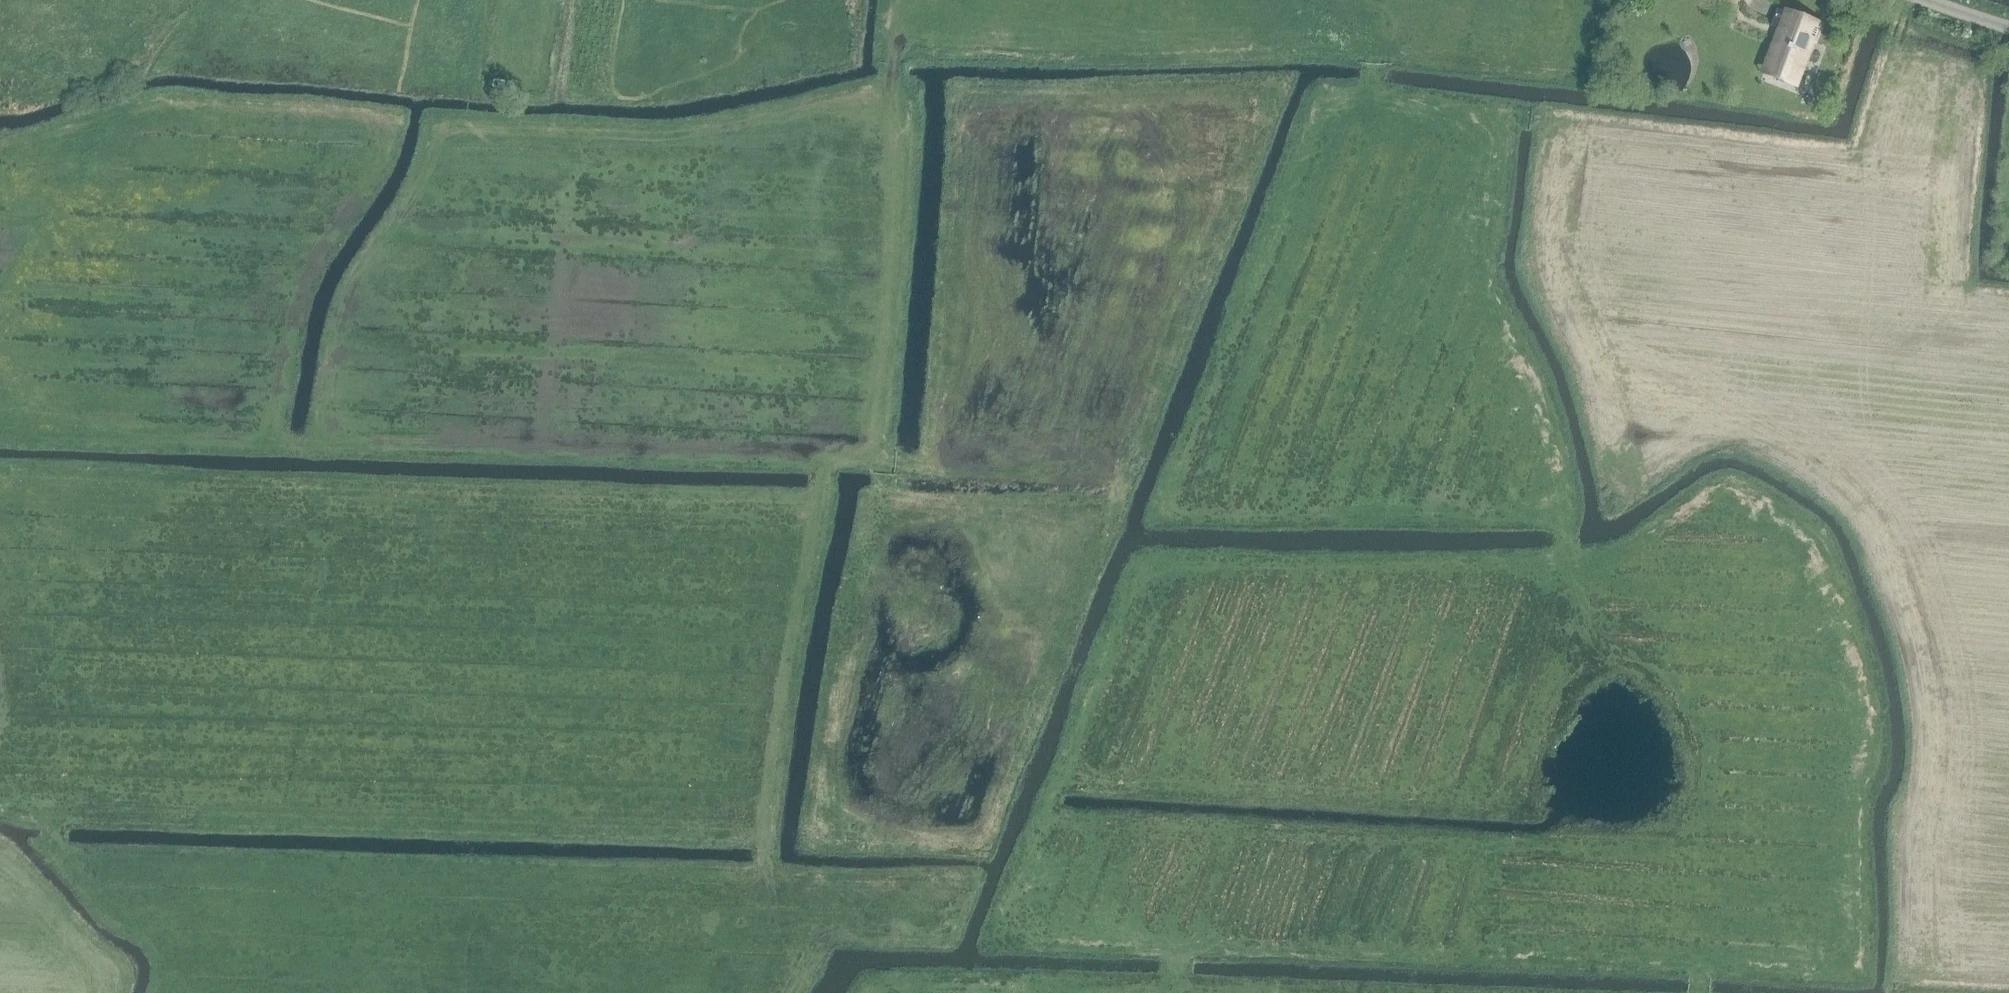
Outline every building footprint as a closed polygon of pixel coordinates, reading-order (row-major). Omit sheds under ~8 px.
[(1767,60),(1799,72),(1810,43),(1812,44),(1819,25),(1785,12),(1776,9),(1770,26),(1779,30),(1768,59),(1767,59),(1767,60)] [(1787,105),(1801,107),(1802,99),(1789,97),(1787,105)]
